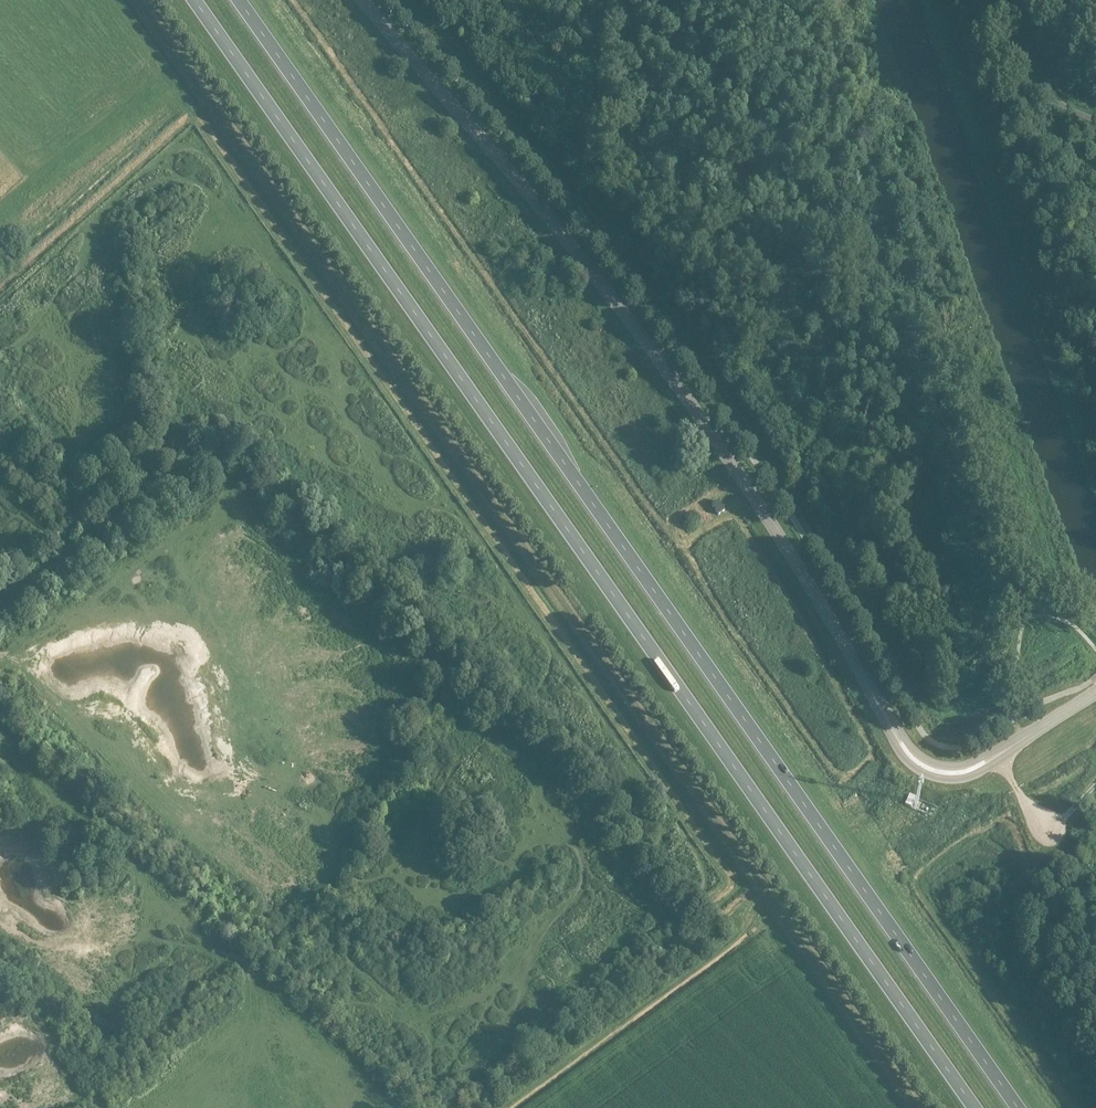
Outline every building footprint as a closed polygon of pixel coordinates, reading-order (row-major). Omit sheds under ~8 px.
[(513,472),(519,468),(506,450),(500,454),(513,472)] [(711,505),(718,514),(724,510),(717,501),(711,505)] [(915,798),(909,795),(904,804),(911,808),(915,798)]
